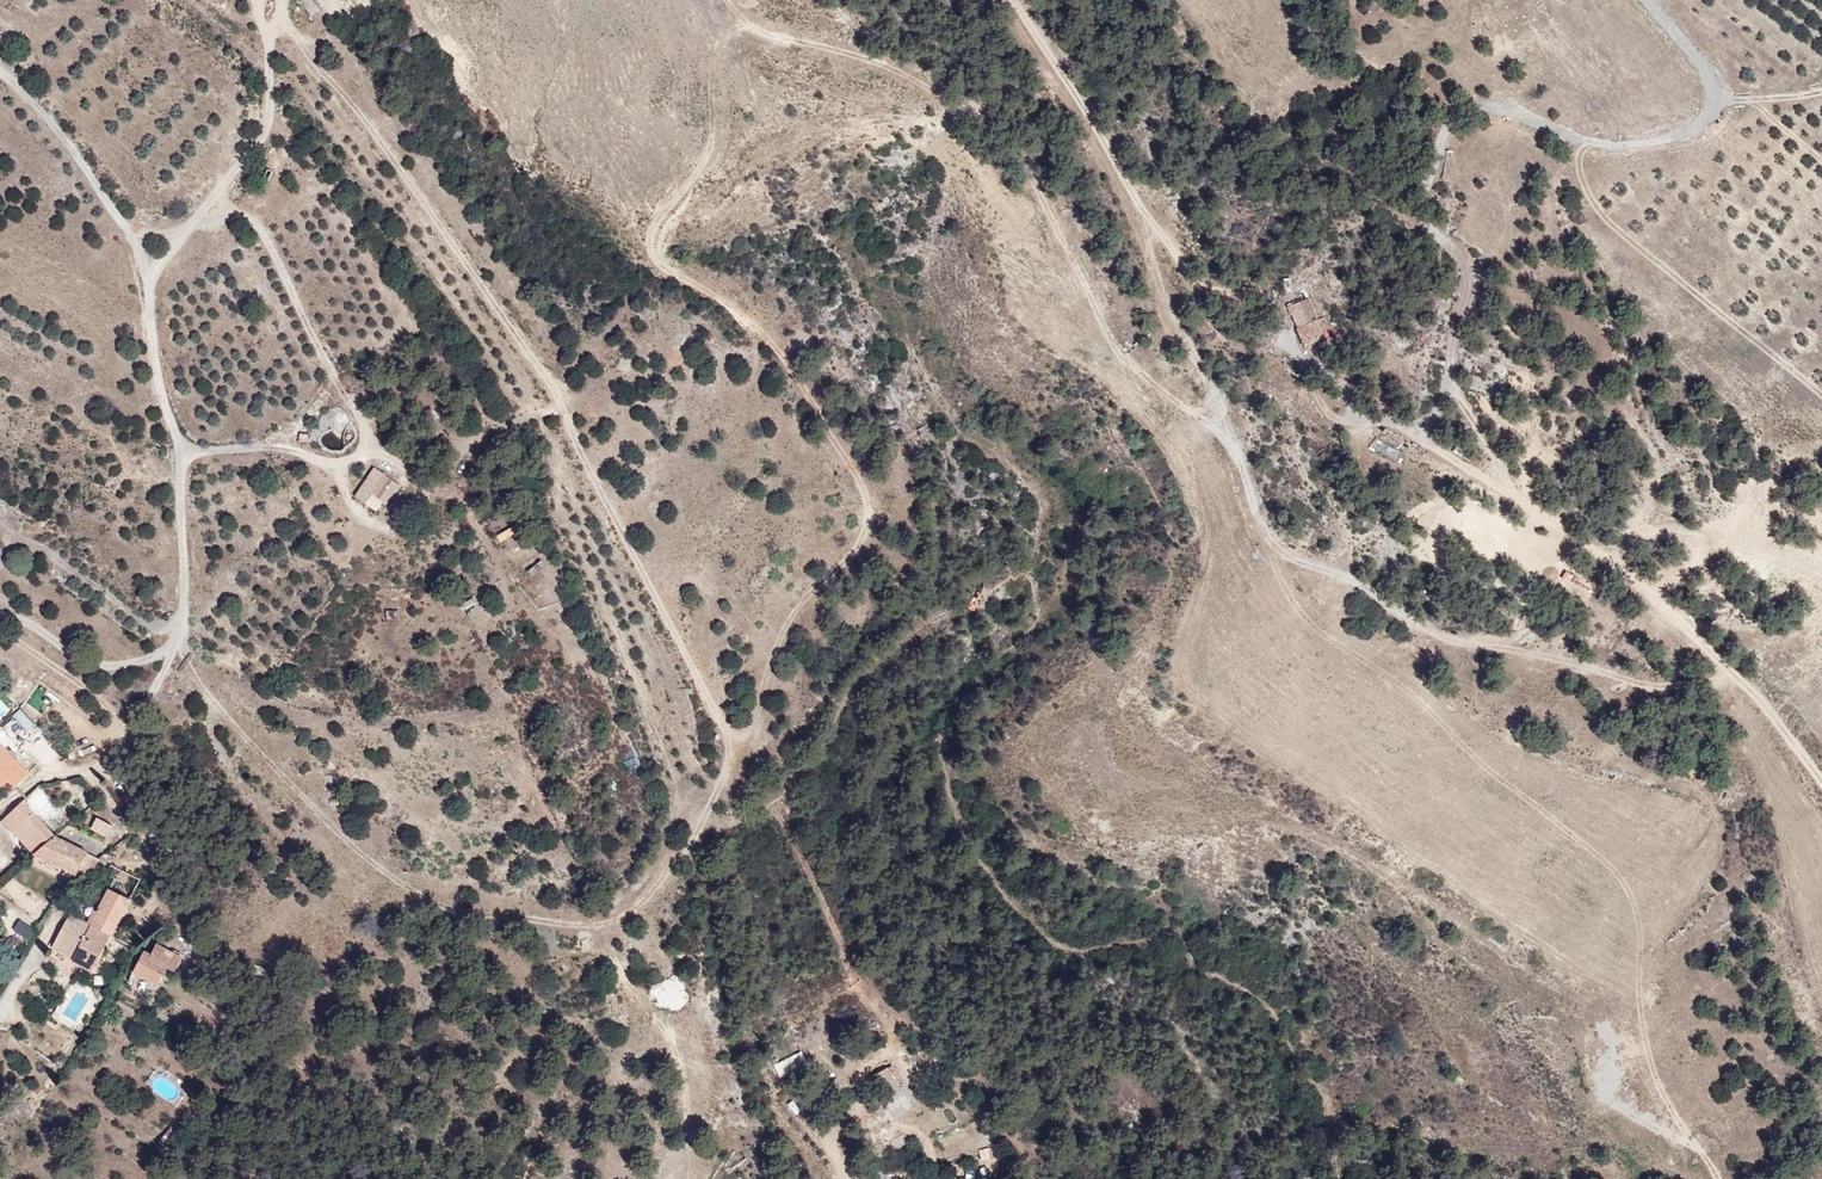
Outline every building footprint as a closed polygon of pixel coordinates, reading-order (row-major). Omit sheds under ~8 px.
[(311,14),(320,7),(314,0),(300,0),(311,14)] [(1333,338),(1329,316),(1315,319),(1311,298),(1291,302),(1299,344),(1333,338)] [(402,483),(371,468),(347,495),(383,517),(402,483)] [(498,532),(501,539),(513,534),(510,527),(498,532)] [(533,575),(545,566),(540,560),(528,568),(533,575)] [(474,596),(463,601),(469,617),(481,612),(474,596)] [(3,783),(23,772),(0,748),(0,780),(3,783)] [(0,816),(0,833),(58,884),(87,860),(16,802),(0,816)] [(107,836),(113,823),(96,814),(89,827),(107,836)] [(93,884),(48,948),(90,984),(132,909),(93,884)] [(29,938),(36,926),(19,917),(13,930),(29,938)] [(143,942),(122,972),(154,991),(176,961),(143,942)] [(773,1062),(779,1078),(808,1066),(802,1051),(773,1062)] [(895,1059),(867,1071),(892,1113),(918,1103),(895,1059)] [(794,1114),(801,1110),(794,1099),(787,1103),(794,1114)]
